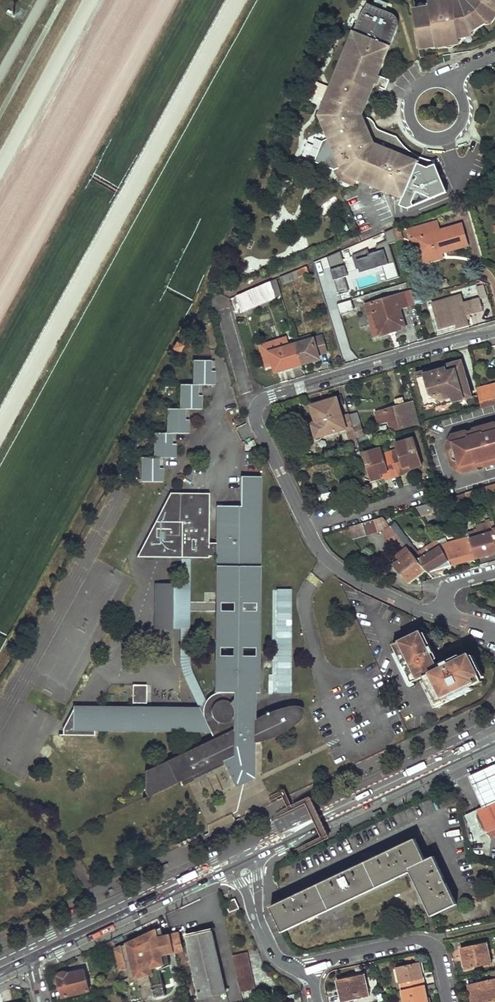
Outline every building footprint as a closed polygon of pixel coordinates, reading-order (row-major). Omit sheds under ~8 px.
[(414,13),(419,48),(437,45),(437,46),(445,44),(444,39),(459,36),(473,34),(473,29),(485,21),(489,24),(494,15),(494,0),(466,0),(461,3),(454,4),(453,1),(430,5),(431,10),(414,13)] [(325,101),(319,116),(329,139),(319,164),(334,170),(338,181),(353,187),(356,180),(399,197),(399,195),(404,197),(405,194),(409,196),(414,184),(410,183),(417,166),(418,164),(405,159),(406,157),(374,144),(369,133),(366,134),(364,128),(367,127),(362,115),(373,88),(375,84),(386,89),(389,80),(378,76),(385,60),(383,59),(387,49),(386,49),(388,44),(391,45),(397,29),(393,15),(372,6),(371,8),(366,6),(360,17),(354,30),(357,31),(355,36),(354,36),(350,46),(348,45),(331,88),(317,83),(312,95),(325,101)] [(460,42),(459,36),(444,39),(445,44),(460,42)] [(369,133),(374,144),(378,133),(376,133),(372,122),(373,120),(362,115),(367,127),(371,125),(373,131),(369,133)] [(323,142),(314,162),(319,164),(329,139),(323,142)] [(415,185),(422,168),(417,166),(410,183),(414,184),(415,185)] [(426,234),(438,230),(435,221),(423,225),(426,234)] [(417,247),(421,258),(440,252),(440,248),(444,247),(445,250),(466,245),(460,224),(438,230),(426,234),(423,225),(407,230),(410,239),(414,237),(417,247)] [(393,233),(392,230),(387,232),(391,247),(396,245),(396,242),(393,233)] [(393,233),(396,242),(401,241),(398,231),(393,233)] [(390,279),(399,277),(391,248),(370,254),(369,250),(355,254),(360,274),(386,267),(390,279)] [(440,252),(421,258),(422,263),(442,258),(440,252)] [(321,260),(342,361),(350,359),(337,294),(349,291),(344,267),(330,270),(328,258),(321,260)] [(294,271),(296,277),(306,273),(303,267),(294,271)] [(294,271),(279,277),(282,283),(296,277),(294,271)] [(268,282),(273,299),(280,296),(274,279),(268,282)] [(268,282),(234,296),(239,312),(273,299),(268,282)] [(371,311),(377,328),(391,324),(393,329),(404,325),(399,307),(406,305),(402,291),(364,303),(367,312),(371,311)] [(433,303),(440,329),(458,324),(459,327),(470,324),(468,315),(485,310),(482,299),(445,308),(443,300),(433,303)] [(377,328),(378,334),(393,329),(391,324),(377,328)] [(295,343),(301,363),(318,358),(317,353),(325,351),(321,337),(295,343)] [(301,363),(295,343),(270,351),(274,366),(282,364),(283,368),(301,363)] [(212,359),(193,359),(192,383),(180,383),(180,407),(167,407),(167,432),(154,431),(153,456),(141,456),(140,480),(144,480),(162,481),(162,467),(159,467),(159,456),(175,456),(175,443),(172,442),(172,432),(176,432),(188,432),(189,418),(185,418),(185,408),(189,408),(202,408),(202,394),(198,394),(199,383),(202,383),(215,384),(215,370),(212,370),(212,359)] [(425,374),(417,377),(425,406),(434,404),(438,406),(466,398),(472,397),(463,363),(455,366),(454,363),(445,365),(446,368),(433,372),(432,369),(424,371),(425,374)] [(483,408),(494,405),(494,383),(478,388),(483,408)] [(340,428),(338,415),(334,397),(308,402),(312,421),(320,420),(323,432),(340,428)] [(406,417),(403,405),(376,413),(379,424),(388,422),(391,431),(416,425),(417,428),(421,427),(417,414),(406,417)] [(350,426),(350,427),(352,434),(362,432),(360,425),(359,425),(356,411),(347,413),(347,414),(350,426)] [(347,414),(347,413),(338,415),(340,428),(350,426),(347,414)] [(320,420),(312,421),(310,421),(312,434),(323,432),(320,420)] [(474,433),(494,427),(494,424),(473,431),(474,433)] [(350,426),(340,428),(345,449),(355,446),(352,434),(350,427),(350,426)] [(446,447),(453,470),(454,469),(461,468),(462,473),(477,469),(484,467),(494,463),(494,427),(474,433),(467,435),(452,439),(454,445),(448,446),(446,447)] [(382,449),(363,455),(371,480),(382,477),(381,471),(388,469),(390,475),(390,477),(405,474),(404,471),(403,465),(410,463),(412,469),(423,466),(415,440),(397,445),(398,451),(384,455),(382,449)] [(403,465),(404,471),(412,469),(410,463),(403,465)] [(211,491),(172,491),(139,555),(146,555),(146,553),(189,554),(189,555),(190,556),(192,557),(194,557),(195,557),(197,557),(198,556),(200,556),(201,555),(201,554),(206,554),(206,556),(211,556),(211,554),(218,554),(218,558),(221,558),(221,566),(218,566),(218,603),(236,603),(236,611),(217,611),(217,648),(235,648),(235,656),(217,656),(217,693),(222,693),(224,693),(224,701),(222,701),(218,702),(216,704),(214,706),(213,709),(212,712),(212,715),(205,718),(201,710),(181,709),(181,706),(144,706),(144,712),(141,712),(141,709),(136,709),(136,706),(99,705),(99,708),(74,708),(64,729),(64,735),(95,735),(95,731),(212,732),(215,738),(146,771),(148,793),(150,796),(183,781),(185,785),(197,780),(196,778),(228,763),(245,755),(248,762),(255,759),(254,742),(259,741),(265,739),(270,737),(275,735),(280,732),(285,729),(289,726),(294,722),(299,718),(302,715),(304,711),(304,708),(300,707),(297,707),(292,707),(288,708),(283,709),(278,710),(272,712),(267,714),(261,716),(256,720),(253,721),(253,694),(261,694),(261,657),(243,656),(243,648),(261,649),(261,612),(259,612),(259,604),(262,604),(262,567),(259,567),(259,558),(262,558),(263,522),(260,522),(260,513),(263,513),(263,477),(243,476),(243,504),(243,506),(239,506),(239,504),(219,504),(218,541),(211,541),(211,491)] [(483,487),(485,493),(494,490),(494,484),(483,487)] [(448,498),(450,503),(468,498),(466,492),(448,498)] [(433,502),(435,509),(451,504),(450,503),(448,498),(433,502)] [(435,509),(433,502),(417,507),(423,516),(436,513),(435,509)] [(375,519),(378,532),(385,529),(387,540),(391,545),(397,541),(409,556),(396,567),(403,575),(419,562),(392,528),(384,517),(375,519)] [(371,534),(378,532),(375,519),(367,521),(370,533),(371,534)] [(370,533),(367,521),(350,526),(353,538),(370,533)] [(453,566),(438,543),(420,555),(395,525),(392,528),(419,562),(426,570),(429,573),(453,566)] [(493,532),(471,539),(477,558),(494,553),(494,539),(493,532)] [(477,558),(471,539),(468,539),(468,538),(449,544),(448,539),(438,543),(453,566),(477,558)] [(419,562),(403,575),(410,583),(426,570),(419,562)] [(180,615),(180,611),(181,580),(155,580),(155,625),(181,626),(180,622),(180,615)] [(269,694),(292,694),(292,589),(274,588),(274,673),(269,673),(269,694)] [(422,630),(394,643),(413,682),(426,676),(440,702),(485,680),(472,652),(453,661),(451,659),(444,662),(445,665),(441,667),(433,653),(436,651),(432,644),(430,646),(422,630)] [(132,686),(132,704),(146,704),(147,686),(132,686)] [(391,692),(380,698),(384,708),(396,702),(391,692)] [(204,715),(205,718),(212,715),(212,712),(213,709),(214,706),(216,704),(218,702),(222,701),(224,701),(224,693),(222,693),(219,694),(216,695),(212,697),(210,699),(207,702),(206,703),(205,708),(204,712),(204,715)] [(245,755),(228,763),(239,785),(255,777),(255,759),(248,762),(245,755)] [(481,805),(494,799),(494,762),(488,765),(468,774),(481,805)] [(488,836),(494,834),(494,799),(481,805),(476,807),(486,830),(488,836)] [(476,835),(486,830),(476,807),(465,811),(476,835)] [(427,860),(417,839),(269,904),(282,928),(410,871),(431,916),(456,905),(435,857),(427,860)] [(88,843),(82,856),(89,859),(95,846),(88,843)] [(234,898),(226,902),(230,912),(239,908),(234,898)] [(341,911),(345,925),(350,923),(346,910),(341,911)] [(170,936),(174,953),(182,951),(177,930),(169,932),(170,936)] [(211,930),(184,936),(198,998),(225,991),(211,930)] [(127,1001),(145,1001),(166,997),(160,971),(169,967),(167,955),(174,954),(174,953),(170,936),(163,937),(161,932),(151,933),(114,950),(127,1001)] [(111,941),(103,945),(106,951),(114,947),(113,944),(111,941)] [(465,964),(461,965),(463,973),(491,967),(486,946),(462,951),(465,964)] [(246,953),(231,956),(239,993),(254,990),(246,953)] [(394,966),(399,990),(423,985),(417,961),(394,966)] [(58,976),(63,998),(90,992),(85,971),(70,975),(63,972),(58,976)] [(363,971),(335,977),(338,985),(345,983),(346,988),(339,990),(335,990),(337,1000),(368,993),(363,971)] [(474,1001),(494,1001),(494,973),(485,975),(486,983),(468,987),(470,996),(473,995),(474,1001)] [(423,985),(399,990),(402,1001),(427,1001),(423,985)]
